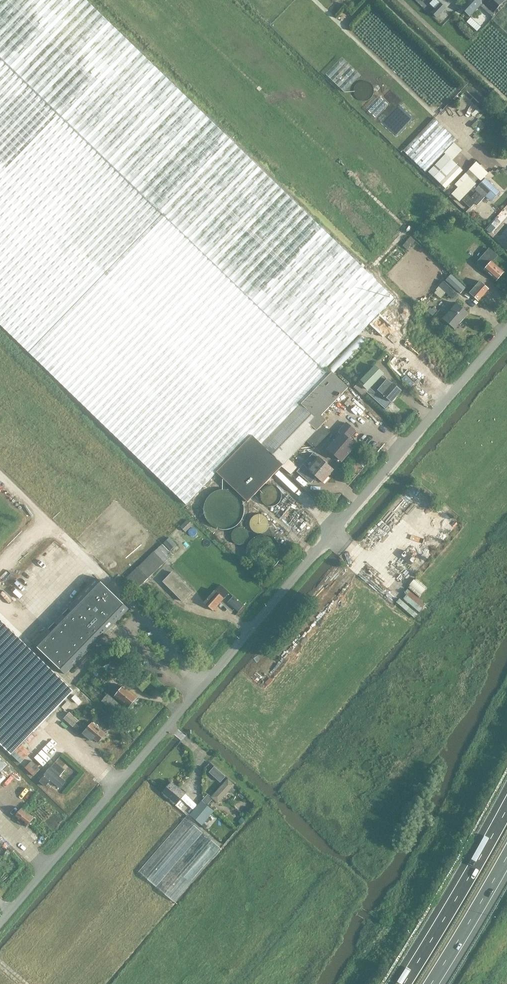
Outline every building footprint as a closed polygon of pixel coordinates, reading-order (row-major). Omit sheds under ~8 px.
[(86,0),(0,0),(0,325),(80,402),(185,504),(217,471),(255,432),(264,441),(328,375),(327,374),(324,371),(394,298),(86,0)] [(308,0),(294,0),(272,23),(344,92),(373,62),(308,0)] [(461,7),(470,15),(482,2),(493,12),(505,0),(504,0),(468,0),(461,7)] [(457,140),(394,80),(363,112),(426,172),(457,140)] [(440,183),(457,165),(445,154),(428,172),(440,183)] [(488,173),(476,162),(469,170),(481,181),(488,173)] [(471,190),(476,184),(460,169),(444,187),(459,202),(471,189),(471,190)] [(493,199),(499,192),(485,179),(479,186),(476,184),(471,190),(473,192),(476,189),(478,191),(471,198),(466,204),(470,208),(482,195),(484,197),(487,194),(493,199)] [(466,204),(471,198),(467,195),(462,200),(466,204)] [(503,272),(491,262),(498,255),(494,251),(481,266),(485,269),(484,270),(496,280),(503,272)] [(468,289),(451,273),(440,286),(453,298),(457,294),(461,297),(468,289)] [(480,281),(469,293),(478,301),(489,289),(480,281)] [(459,324),(468,313),(464,310),(465,309),(462,306),(462,305),(461,307),(457,303),(448,314),(459,324)] [(395,357),(390,362),(403,373),(408,368),(395,357)] [(401,391),(387,380),(382,376),(384,374),(373,365),(359,381),(368,390),(367,392),(386,409),(401,391)] [(327,420),(321,415),(348,387),(331,371),(327,374),(328,375),(264,441),(262,444),(283,465),(289,459),(307,440),(314,448),(330,432),(323,425),(327,420)] [(404,376),(408,385),(415,382),(411,373),(404,376)] [(368,390),(359,381),(354,387),(363,396),(367,392),(368,390)] [(355,445),(348,439),(356,431),(347,423),(339,431),(340,432),(332,440),(335,442),(328,450),(341,461),(355,445)] [(270,479),(283,465),(262,444),(264,441),(255,432),(217,471),(248,501),(270,479)] [(334,470),(326,464),(327,462),(322,458),(321,460),(313,453),(297,472),(310,483),(316,477),(323,483),(334,470)] [(291,475),(298,467),(289,459),(283,465),(282,467),(291,475)] [(265,504),(266,504),(267,505),(269,506),(270,506),(272,506),(274,506),(275,506),(276,505),(278,504),(279,503),(280,502),(281,500),(282,499),(282,498),(282,497),(282,496),(282,495),(282,494),(281,492),(281,491),(280,490),(280,489),(279,488),(278,488),(277,487),(276,487),(274,486),(273,486),(272,486),(271,486),(270,486),(269,486),(267,487),(266,487),(265,488),(264,489),(263,490),(263,491),(262,492),(262,493),(262,494),(262,496),(262,497),(262,498),(262,499),(263,500),(263,501),(264,502),(265,504)] [(227,488),(224,488),(223,488),(221,488),(219,489),(218,489),(217,490),(215,491),(213,492),(211,494),(210,495),(209,496),(209,497),(208,498),(207,500),(207,501),(206,502),(206,504),(206,506),(206,508),(206,509),(206,511),(206,513),(207,515),(208,517),(208,518),(209,520),(211,521),(212,523),(213,524),(215,524),(216,525),(217,526),(219,527),(220,527),(222,527),(224,528),(226,528),(227,528),(230,527),(232,527),(234,526),(236,525),(237,524),(239,523),(240,522),(241,520),(242,519),(243,517),(244,516),(245,514),(245,513),(245,512),(246,510),(246,509),(246,507),(246,505),(245,504),(245,503),(245,501),(244,500),(243,498),(243,497),(242,496),(241,495),(240,493),(238,492),(237,491),(235,490),(233,489),(231,489),(230,488),(228,488),(227,488)] [(260,514),(259,514),(258,514),(256,514),(255,515),(254,515),(253,516),(252,517),(251,518),(251,519),(250,520),(250,521),(250,522),(249,523),(249,524),(250,525),(250,526),(250,527),(250,528),(251,529),(251,530),(252,530),(253,531),(254,532),(255,533),(256,533),(257,533),(259,533),(260,533),(262,533),(263,533),(264,532),(265,532),(266,530),(267,530),(267,529),(268,528),(268,527),(269,526),(269,525),(269,523),(269,522),(268,521),(268,520),(267,519),(266,517),(265,516),(263,515),(262,515),(261,514),(260,514)] [(185,532),(192,525),(188,520),(181,527),(185,532)] [(248,533),(248,532),(247,531),(246,530),(245,529),(243,528),(242,528),(240,527),(239,527),(237,528),(236,528),(235,529),(233,530),(232,531),(232,532),(232,533),(231,533),(231,534),(231,535),(231,536),(231,537),(231,538),(231,539),(232,539),(232,540),(233,541),(233,542),(235,543),(235,544),(236,544),(238,545),(239,545),(240,545),(241,545),(242,545),(243,544),(244,544),(245,543),(246,542),(247,541),(248,540),(248,539),(248,538),(249,537),(249,536),(248,535),(248,533)] [(279,545),(278,543),(277,542),(276,541),(275,540),(274,539),(273,538),(271,537),(269,536),(268,536),(267,535),(265,535),(264,535),(262,535),(261,535),(259,536),(258,536),(256,537),(255,537),(253,538),(252,539),(251,540),(250,541),(249,543),(248,544),(248,545),(247,547),(246,548),(246,550),(246,551),(246,552),(246,554),(246,555),(246,556),(246,557),(247,558),(247,560),(249,562),(250,564),(251,565),(252,566),(254,567),(256,568),(257,569),(258,569),(260,570),(262,570),(264,570),(266,570),(267,570),(269,569),(271,568),(273,567),(274,567),(276,565),(277,563),(278,562),(279,560),(280,559),(280,558),(280,557),(281,556),(281,555),(281,553),(281,552),(281,551),(281,550),(281,549),(280,548),(280,547),(280,546),(279,545)] [(132,594),(168,559),(173,555),(172,555),(166,548),(162,544),(122,583),(132,594)] [(176,552),(169,545),(166,548),(172,555),(176,552)] [(192,592),(172,572),(163,582),(183,602),(192,592)] [(60,671),(124,605),(100,582),(36,648),(60,671)] [(213,611),(229,593),(220,585),(204,603),(213,611)] [(419,612),(427,604),(409,589),(398,602),(415,616),(419,612)] [(237,613),(244,606),(239,602),(233,609),(237,613)] [(0,620),(0,743),(11,754),(73,691),(0,620)] [(106,672),(112,661),(101,655),(95,665),(106,672)] [(137,698),(124,686),(123,687),(121,686),(119,688),(121,690),(115,697),(128,708),(129,707),(131,708),(134,704),(133,702),(137,698)] [(119,703),(108,694),(101,701),(105,705),(107,702),(114,708),(119,703)] [(106,734),(92,723),(88,728),(82,724),(78,729),(83,734),(91,740),(93,738),(98,743),(106,734)] [(56,760),(45,773),(61,788),(67,781),(61,775),(66,769),(56,760)] [(225,777),(215,768),(210,774),(220,783),(225,777)] [(218,803),(234,785),(227,780),(212,798),(213,799),(218,803)] [(185,794),(171,782),(163,792),(177,804),(185,794)] [(207,806),(213,799),(212,798),(208,795),(202,802),(207,806)] [(202,826),(214,812),(207,806),(202,802),(202,801),(190,815),(202,826)] [(34,818),(22,808),(15,817),(19,821),(18,822),(20,825),(22,823),(26,827),(34,818)] [(184,818),(139,872),(176,903),(221,849),(184,818)]
